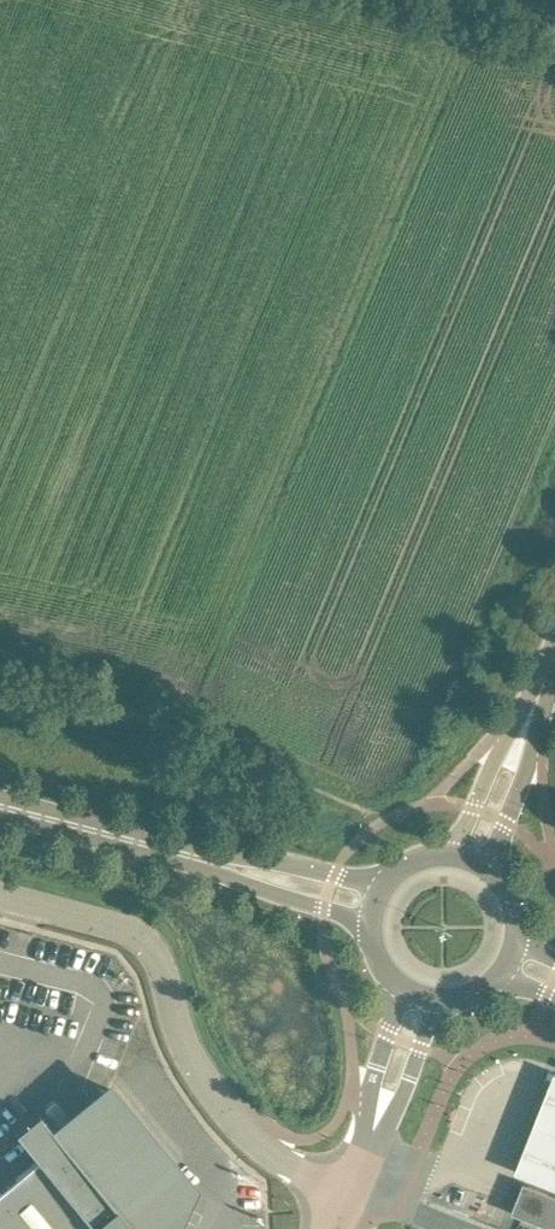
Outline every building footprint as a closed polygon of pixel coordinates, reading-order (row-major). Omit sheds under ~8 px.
[(191,1186),(109,1088),(56,1132),(39,1112),(16,1132),(38,1159),(0,1191),(0,1228),(171,1228),(191,1186)] [(524,1181),(512,1212),(554,1228),(554,1194),(524,1181)]
